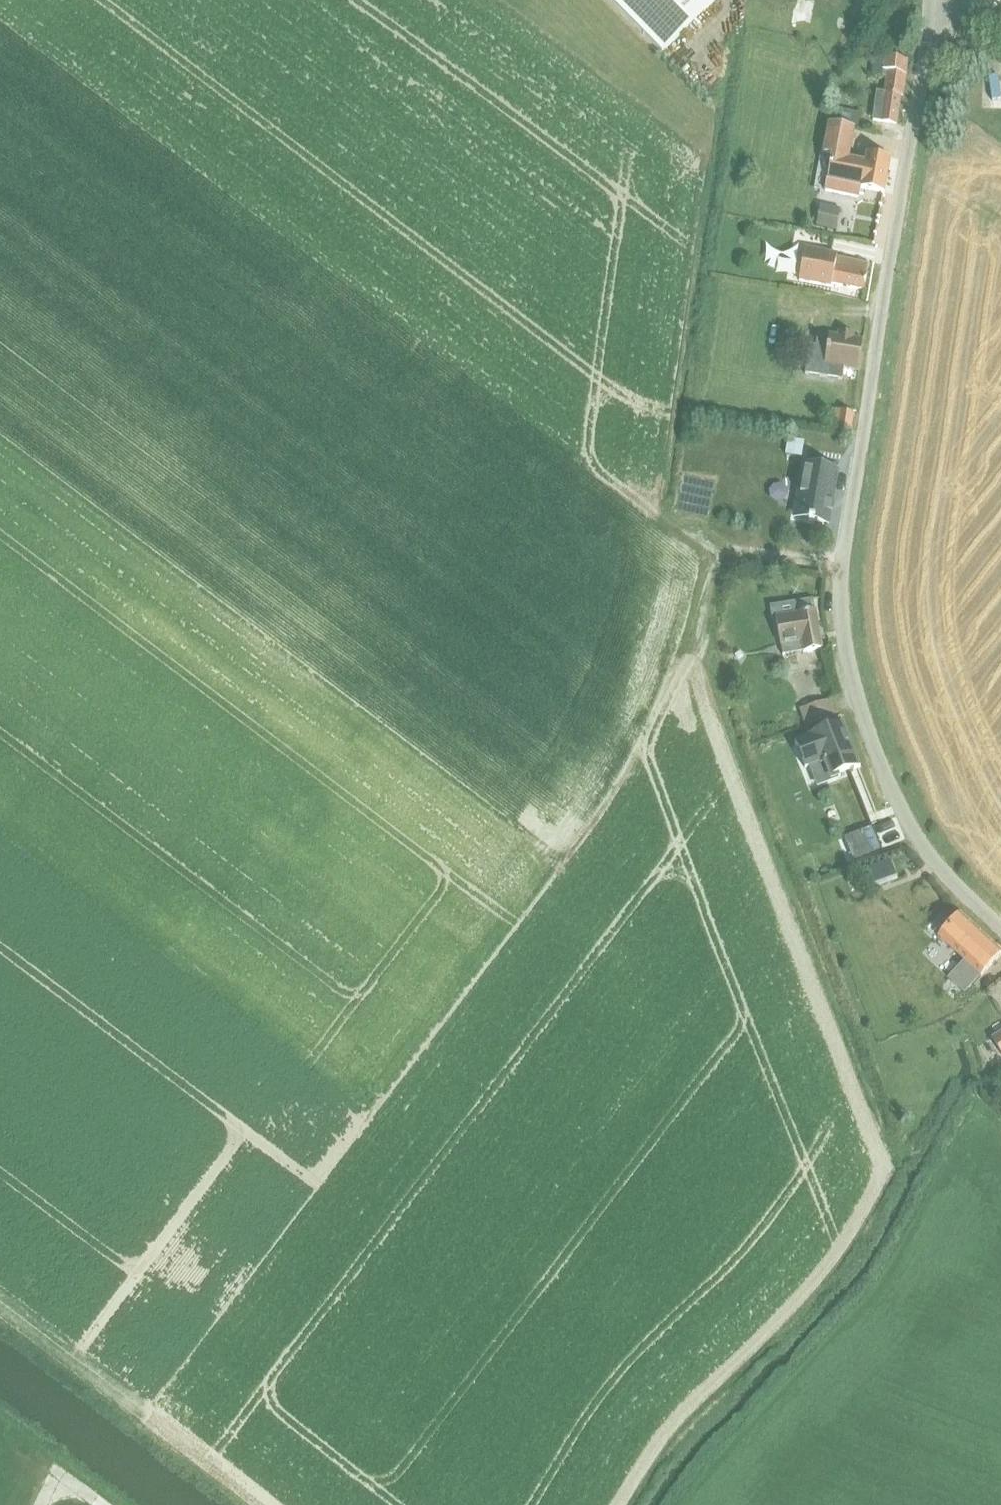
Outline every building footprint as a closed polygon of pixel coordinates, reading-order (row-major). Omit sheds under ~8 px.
[(985,14),(992,25),(1000,18),(1000,3),(985,14)] [(877,92),(873,119),(882,121),(895,123),(900,96),(902,96),(906,75),(908,60),(877,55),(876,70),(875,75),(881,76),(886,77),(884,93),(877,92)] [(763,58),(761,68),(776,72),(779,62),(763,58)] [(857,127),(860,115),(835,109),(832,121),(857,127)] [(831,156),(830,156),(824,192),(859,199),(860,189),(883,193),(889,158),(866,154),(864,162),(848,159),(853,129),(828,124),(823,154),(831,156)] [(820,209),(816,231),(835,235),(839,212),(820,209)] [(804,249),(797,282),(830,287),(831,284),(863,289),(868,264),(836,258),(836,255),(804,249)] [(809,346),(805,375),(842,380),(842,378),(844,366),(858,368),(862,339),(861,339),(853,338),(854,334),(838,332),(837,336),(829,335),(828,339),(817,337),(815,347),(809,346)] [(813,382),(798,380),(797,392),(811,394),(813,382)] [(850,429),(853,413),(835,410),(834,419),(825,418),(824,426),(850,429)] [(788,443),(785,458),(801,461),(804,445),(788,443)] [(799,500),(796,517),(808,519),(808,521),(814,522),(814,521),(827,523),(829,512),(831,512),(833,503),(830,502),(836,472),(804,466),(798,500),(799,500)] [(793,602),(770,607),(772,618),(775,618),(782,656),(822,649),(820,639),(819,634),(815,611),(814,611),(812,599),(793,602)] [(804,726),(820,720),(835,715),(830,700),(799,710),(804,726)] [(796,742),(794,743),(795,746),(797,745),(805,766),(803,767),(804,769),(808,767),(823,761),(829,779),(838,776),(859,767),(842,722),(808,736),(809,738),(796,742)] [(888,860),(866,868),(874,888),(896,880),(888,860)] [(937,937),(963,962),(948,978),(947,979),(964,995),(1000,955),(1000,953),(959,914),(937,937)] [(1000,977),(1000,969),(995,963),(981,977),(991,987),(1000,977)] [(990,1038),(1000,1055),(1000,1031),(990,1038)]
